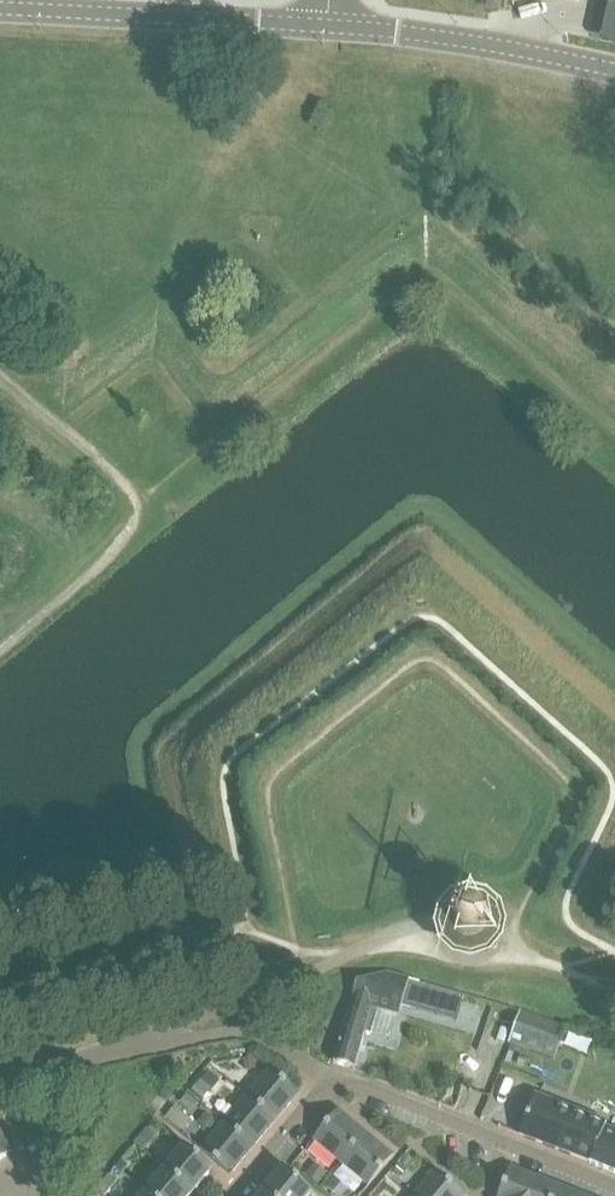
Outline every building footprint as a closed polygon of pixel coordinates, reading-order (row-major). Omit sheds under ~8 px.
[(600,49),(614,53),(614,0),(610,0),(600,49)] [(452,931),(449,931),(450,936),(452,940),(454,944),(458,948),(462,950),(467,952),(472,952),(477,951),(481,950),(485,948),(489,944),(492,941),(494,936),(495,932),(495,927),(494,922),(493,918),(490,914),(487,910),(483,907),(478,906),(473,905),(469,905),(464,906),(460,908),(456,911),(453,915),(450,919),(454,920),(452,931)] [(357,984),(334,1064),(354,1070),(365,1034),(372,1036),(379,1011),(396,1016),(400,1005),(455,1021),(463,994),(427,984),(420,982),(412,980),(387,973),(357,984)] [(522,1012),(512,1040),(555,1056),(558,1048),(565,1028),(522,1012)] [(244,1059),(245,1068),(255,1067),(254,1058),(244,1059)] [(246,1096),(276,1121),(299,1093),(270,1068),(246,1096)] [(201,1080),(191,1092),(201,1100),(211,1089),(201,1080)] [(188,1093),(180,1103),(190,1110),(197,1101),(188,1093)] [(605,1128),(607,1123),(535,1095),(519,1135),(614,1173),(614,1132),(605,1128)] [(276,1121),(246,1096),(224,1123),(253,1148),(276,1121)] [(175,1106),(166,1117),(184,1132),(194,1121),(175,1106)] [(341,1164),(366,1134),(338,1111),(313,1141),(341,1164)] [(253,1148),(224,1123),(201,1150),(230,1175),(253,1148)] [(156,1136),(148,1129),(135,1144),(143,1151),(156,1136)] [(13,1152),(0,1132),(0,1161),(13,1152)] [(366,1134),(341,1164),(369,1187),(393,1157),(366,1134)] [(164,1169),(192,1193),(212,1170),(184,1146),(164,1169)] [(122,1160),(117,1166),(123,1172),(129,1165),(122,1160)] [(400,1177),(406,1170),(399,1163),(393,1171),(400,1177)] [(326,1173),(315,1164),(307,1174),(318,1183),(326,1173)] [(548,1182),(510,1167),(499,1195),(543,1195),(548,1182)] [(263,1192),(268,1195),(309,1195),(312,1192),(284,1168),(263,1192)] [(192,1193),(164,1169),(145,1192),(144,1193),(148,1195),(190,1195),(192,1193)] [(414,1195),(465,1195),(436,1170),(414,1195)] [(109,1175),(96,1190),(103,1195),(105,1195),(118,1182),(109,1175)] [(347,1188),(335,1178),(328,1187),(339,1195),(341,1195),(347,1188)] [(543,1195),(584,1195),(548,1182),(543,1195)]
